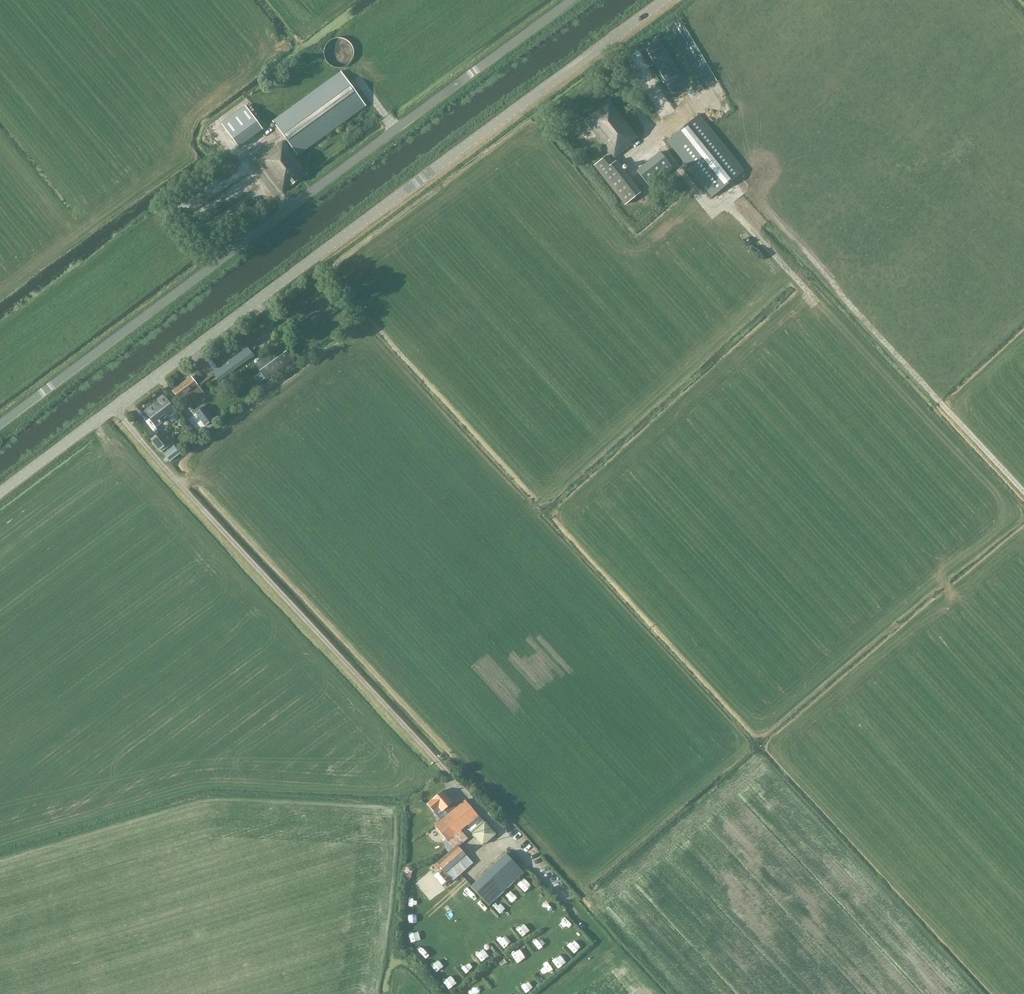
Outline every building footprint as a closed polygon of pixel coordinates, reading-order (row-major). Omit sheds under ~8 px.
[(351,59),(352,57),(353,55),(353,52),(353,50),(352,47),(351,45),(350,43),(348,41),(346,40),(344,39),(342,38),(339,37),(337,37),(335,38),(332,39),(330,40),(328,41),(326,43),(325,45),(324,47),(323,50),(323,52),(323,55),(324,57),(325,59),(326,62),(328,63),(330,65),(332,66),(335,67),(337,67),(339,67),(342,67),(344,66),(346,65),(348,63),(350,62),(351,59)] [(307,173),(294,156),(365,105),(340,72),(272,121),(291,148),(289,149),(283,140),(263,154),(264,155),(257,161),(281,192),(307,173)] [(609,102),(584,121),(614,157),(637,138),(609,102)] [(245,105),(220,123),(238,147),(262,129),(245,105)] [(666,141),(694,176),(710,196),(744,170),(699,115),(666,141)] [(659,152),(636,170),(649,187),(672,168),(659,152)] [(625,204),(640,193),(615,161),(612,163),(606,155),(595,164),(625,204)] [(269,354),(254,364),(266,380),(292,361),(281,345),(274,350),(271,347),(267,350),(269,354)] [(248,347),(212,373),(218,382),(254,357),(248,347)] [(193,389),(197,386),(190,377),(173,390),(180,399),(179,400),(184,406),(198,395),(193,389)] [(164,397),(145,412),(157,426),(175,412),(164,397)] [(203,406),(194,413),(204,426),(213,420),(203,406)] [(161,430),(151,439),(159,450),(169,442),(161,430)] [(173,445),(162,454),(169,462),(180,454),(173,445)] [(441,811),(443,810),(451,803),(452,802),(442,790),(426,803),(433,811),(437,807),(441,811)] [(455,807),(447,813),(434,824),(447,841),(460,830),(477,815),(464,799),(455,807)] [(451,803),(443,810),(447,813),(455,807),(451,803)] [(484,821),(470,832),(482,845),(495,834),(484,821)] [(456,844),(465,836),(460,830),(447,841),(452,847),(456,844)] [(456,844),(452,847),(436,862),(446,873),(465,855),(456,844)] [(505,852),(470,886),(488,904),(523,872),(505,852)] [(471,861),(465,855),(446,873),(452,879),(471,861)] [(406,872),(413,875),(416,866),(409,864),(406,872)] [(452,905),(447,910),(452,916),(458,912),(452,905)]
